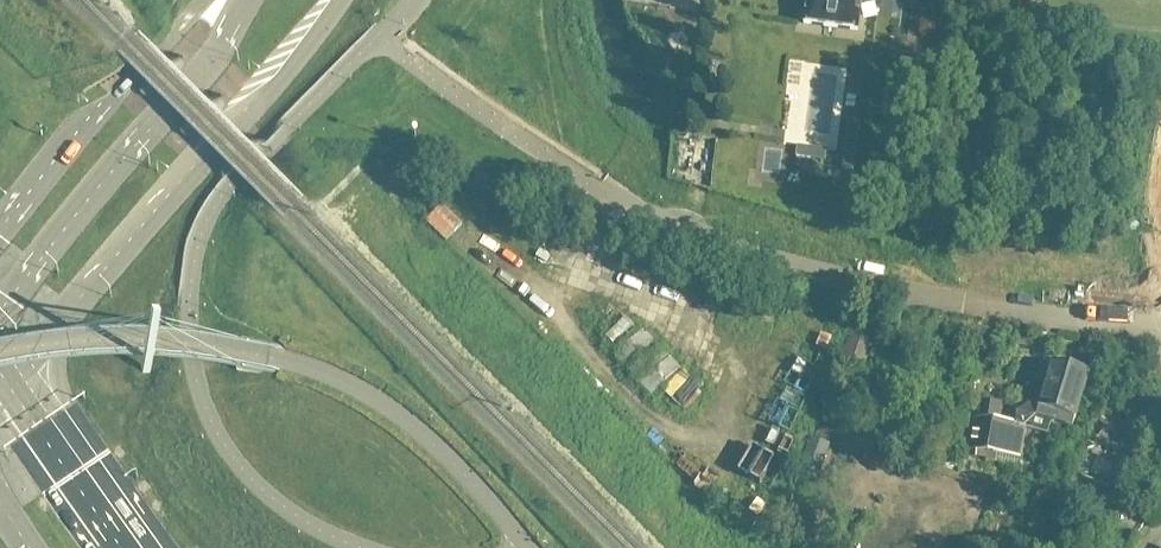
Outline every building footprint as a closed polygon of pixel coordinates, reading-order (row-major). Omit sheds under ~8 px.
[(802,22),(856,29),(860,0),(805,0),(802,22)] [(811,147),(810,157),(825,158),(826,148),(811,147)] [(845,150),(842,169),(853,170),(855,151),(845,150)] [(612,348),(632,330),(624,322),(605,339),(612,348)] [(850,330),(839,361),(861,368),(871,337),(850,330)] [(641,334),(615,358),(629,374),(655,350),(641,334)] [(1072,424),(1087,371),(1050,360),(1037,407),(1028,404),(1017,411),(1015,422),(999,419),(1002,403),(990,401),(986,418),(975,416),(969,448),(977,449),(975,458),(1019,466),(1026,429),(1047,433),(1053,412),(1062,414),(1060,421),(1072,424)] [(648,396),(680,376),(672,363),(640,383),(648,396)] [(1117,492),(1139,434),(1093,416),(1071,474),(1117,492)] [(808,437),(796,475),(816,482),(829,443),(808,437)]
